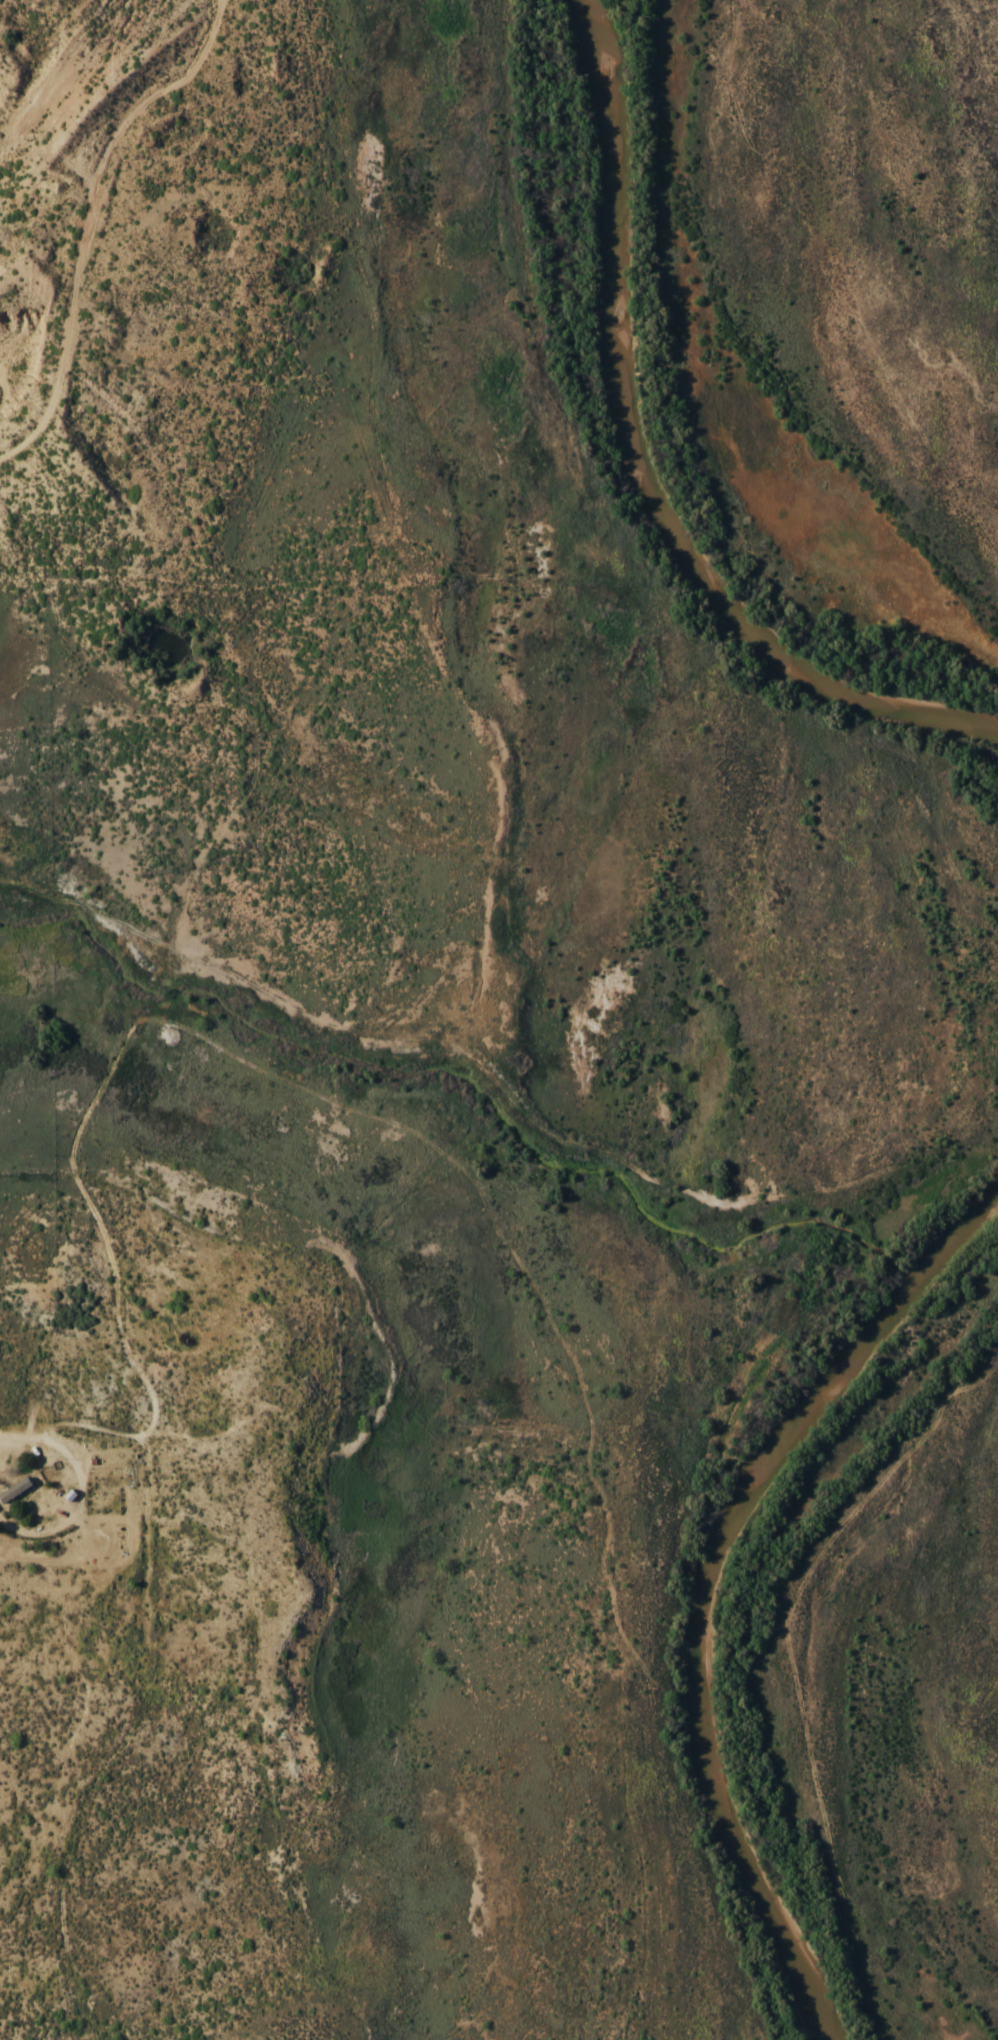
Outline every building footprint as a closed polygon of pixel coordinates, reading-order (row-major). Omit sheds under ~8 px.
[(4,1504),(33,1486),(27,1477),(0,1495),(0,1498),(4,1504)]
